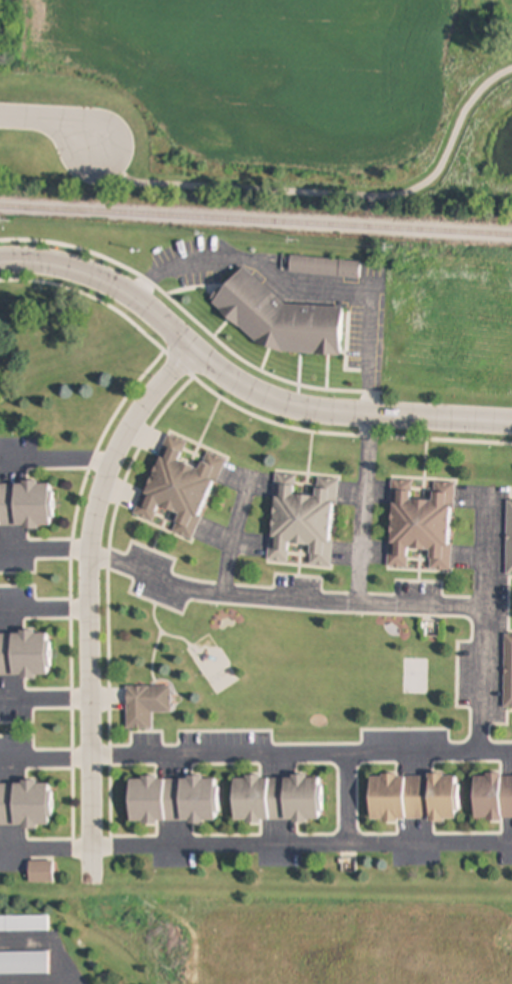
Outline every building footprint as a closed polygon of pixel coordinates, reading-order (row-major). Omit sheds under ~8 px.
[(360,279),(361,263),(291,257),(290,273),(360,279)] [(343,309),(285,306),(244,268),(211,304),(265,354),(341,357),(343,309)] [(194,540),(223,459),(206,453),(200,468),(180,461),(186,442),(166,434),(136,517),(152,522),(158,506),(179,513),(172,533),(194,540)] [(268,561),(287,563),(289,543),(311,545),(310,565),(330,567),(337,480),(317,478),(316,496),(294,495),(295,476),(275,474),(268,561)] [(451,571),(455,483),(434,482),(433,500),(411,499),(412,481),(392,480),(388,568),(407,568),(408,549),(431,549),(430,570),(451,571)] [(51,482),(0,482),(0,528),(51,528),(51,482)] [(50,677),(49,632),(0,632),(0,677),(50,677)] [(511,710),(511,635),(504,635),(504,710),(511,710)] [(126,687),(126,729),(152,729),(152,713),(170,713),(170,687),(126,687)] [(369,775),(370,820),(458,820),(458,775),(369,775)] [(474,820),(511,820),(511,775),(474,775),(474,820)] [(321,821),(321,776),(233,776),(233,821),(321,821)] [(129,823),(217,824),(217,778),(129,777),(129,823)] [(50,827),(49,782),(0,783),(0,828),(50,827)] [(52,883),(52,862),(29,862),(29,883),(52,883)] [(48,917),(0,917),(0,932),(48,932),(48,917)] [(48,975),(47,952),(0,953),(0,975),(48,975)]
